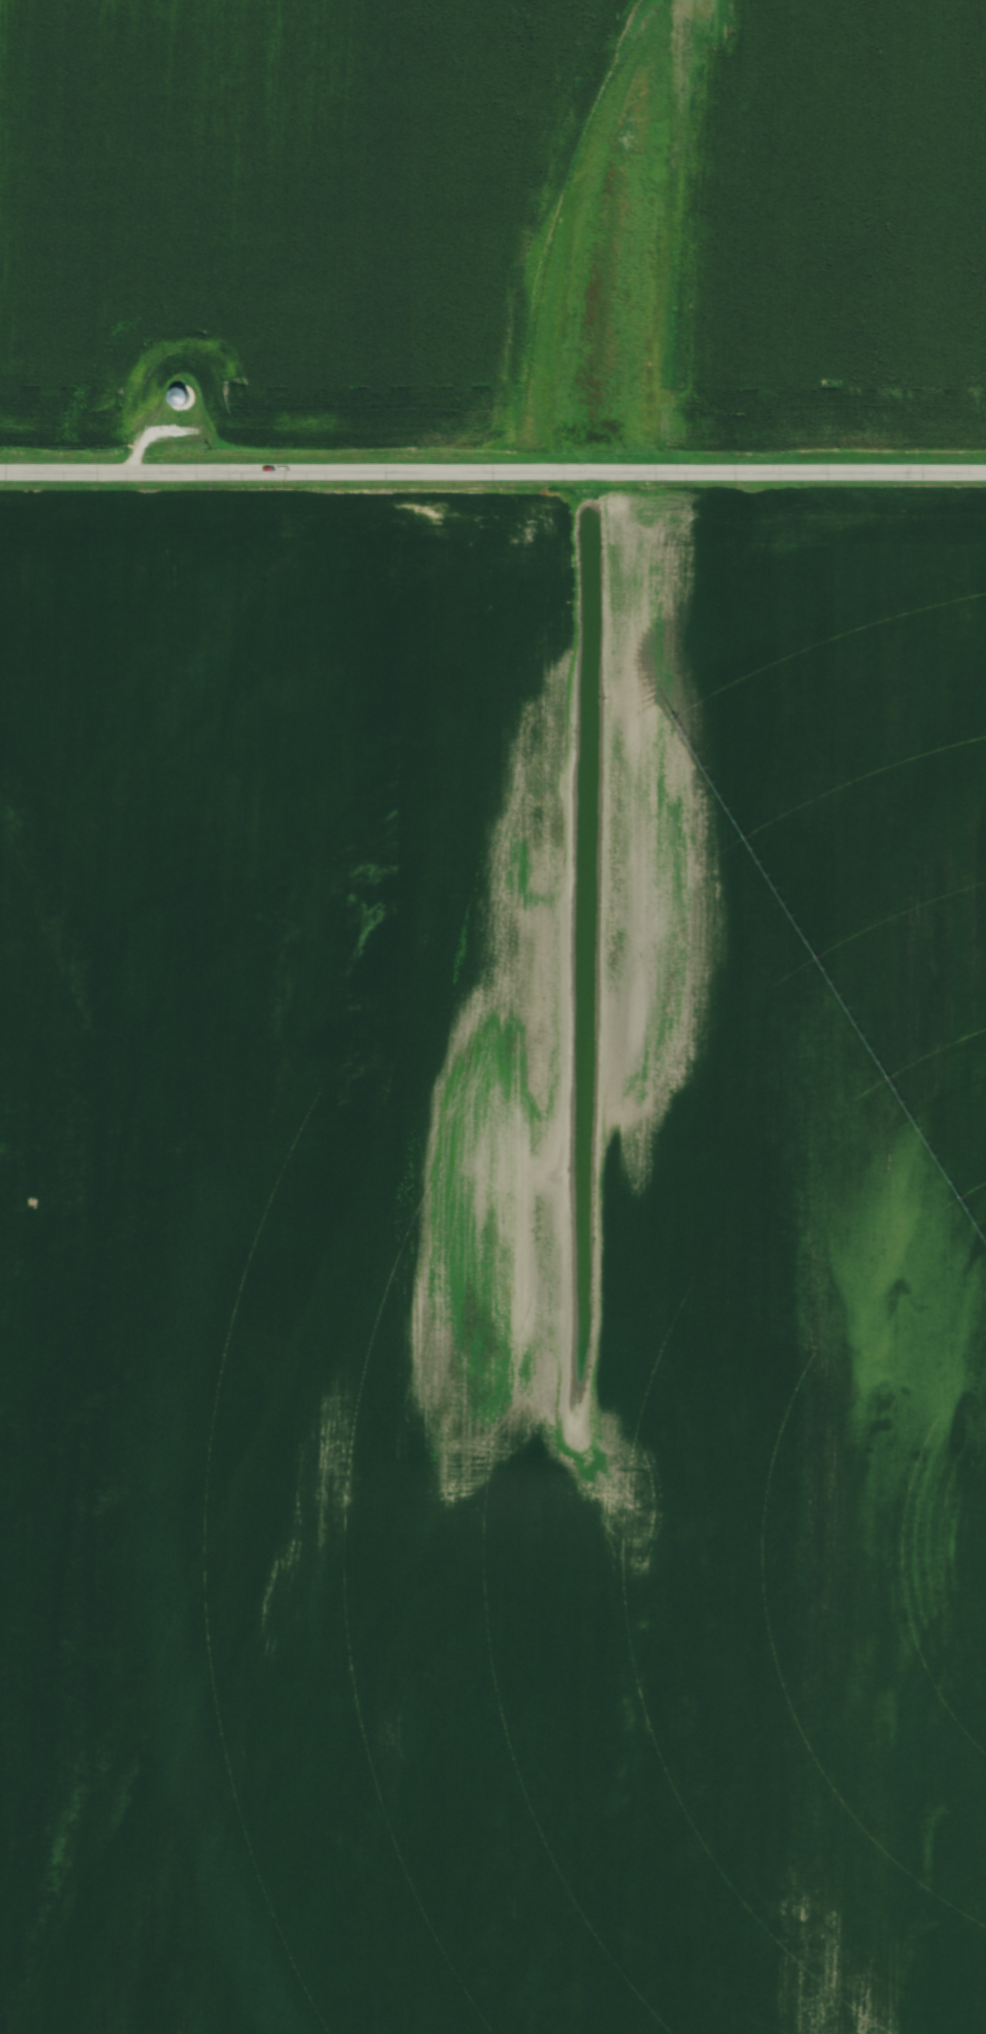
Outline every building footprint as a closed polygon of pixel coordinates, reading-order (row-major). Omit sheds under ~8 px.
[(166,386),(165,404),(182,406),(183,387),(166,386)]
